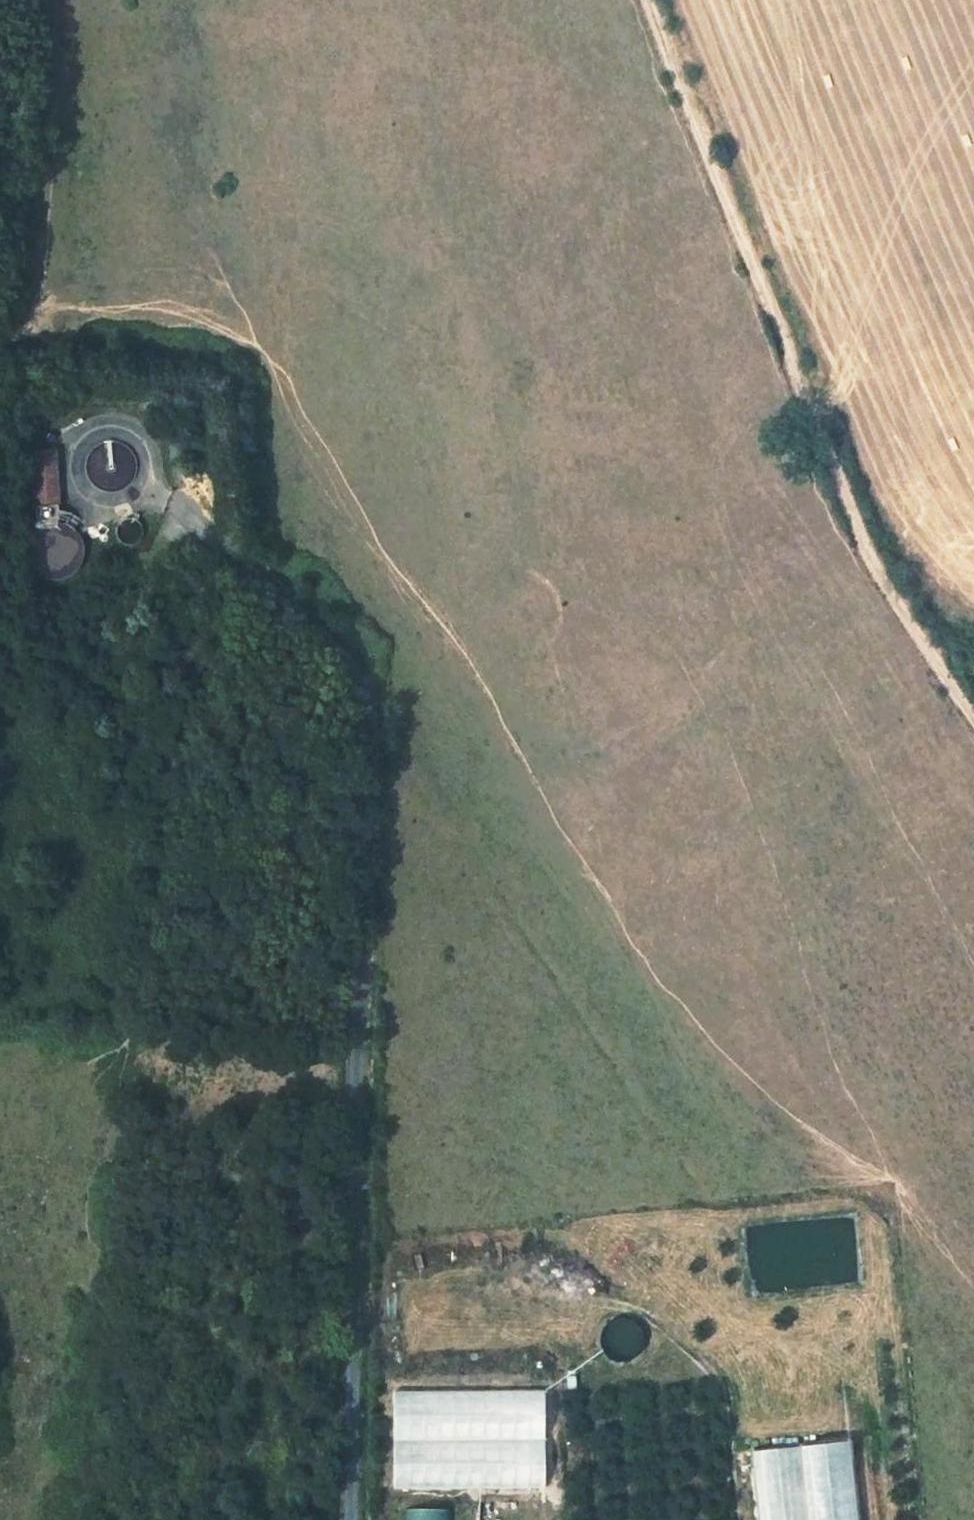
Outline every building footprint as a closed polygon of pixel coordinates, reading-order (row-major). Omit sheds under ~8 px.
[(34,527),(30,573),(77,577),(81,531),(34,527)] [(393,1389),(393,1488),(548,1488),(547,1388),(393,1389)] [(855,1438),(756,1446),(762,1519),(862,1519),(855,1438)] [(405,1511),(404,1519),(449,1519),(449,1512),(405,1511)]
